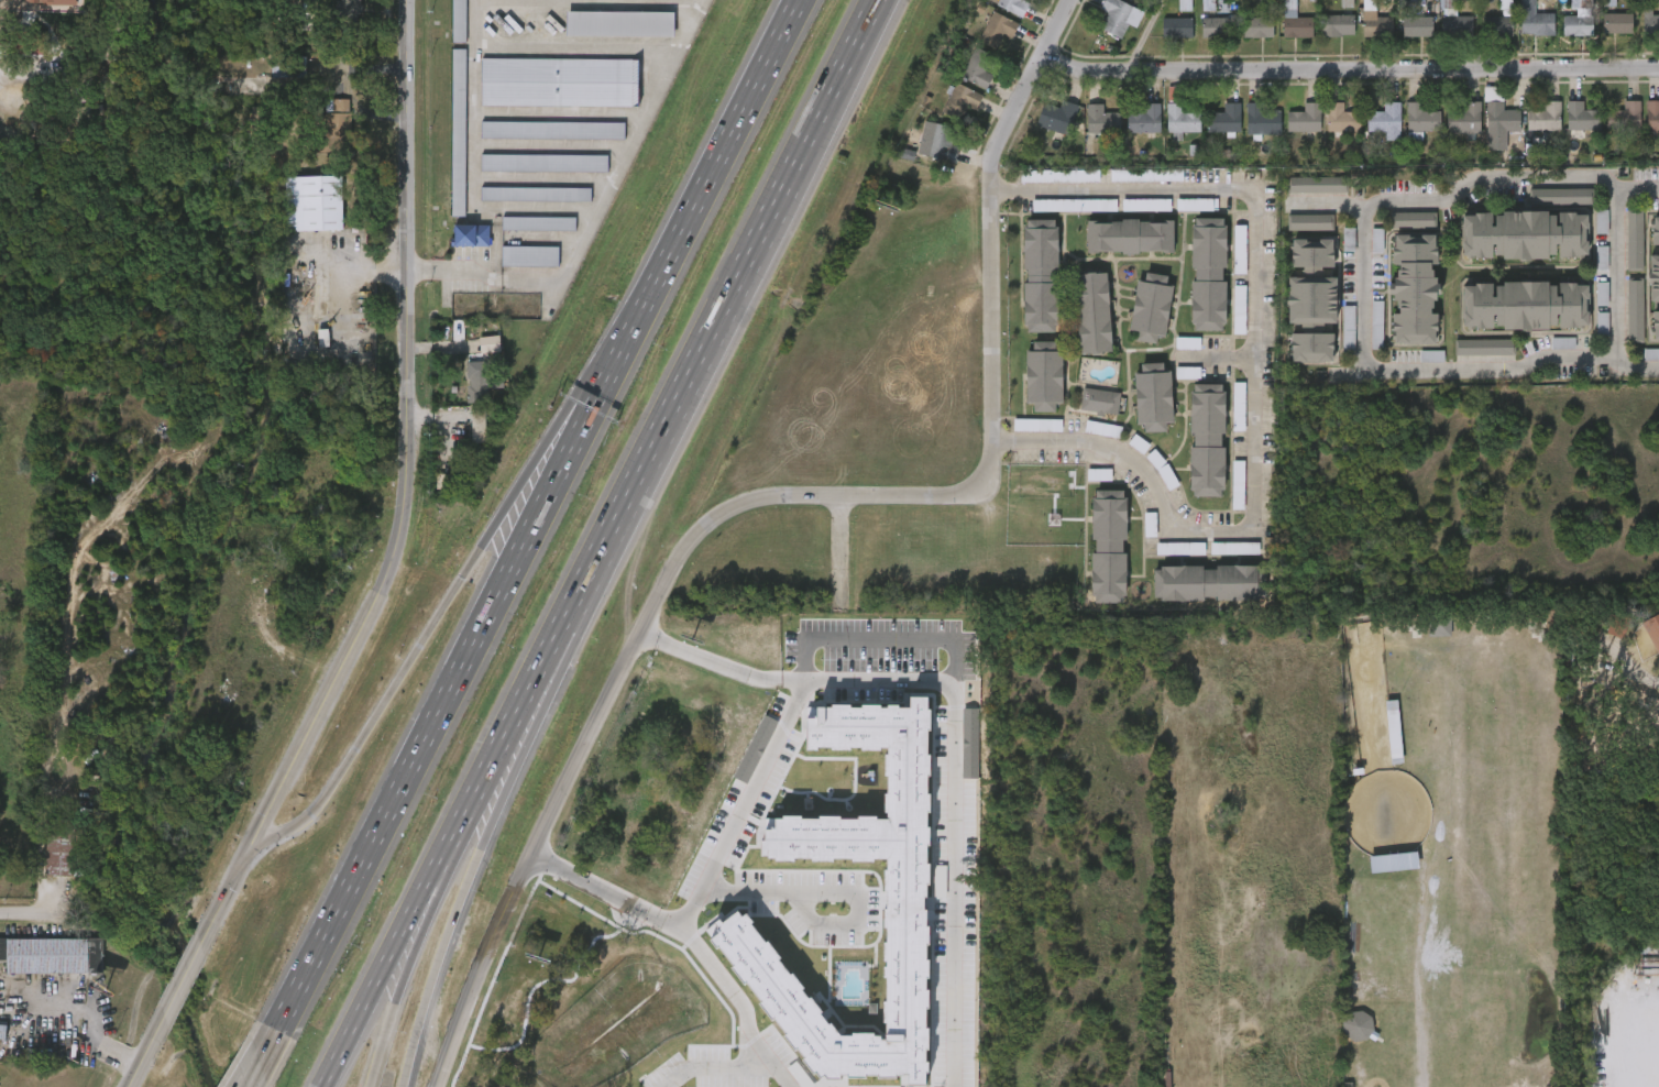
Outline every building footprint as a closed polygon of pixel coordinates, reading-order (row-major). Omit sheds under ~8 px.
[(61,0),(11,0),(11,17),(61,18),(61,0)] [(320,13),(318,31),(345,33),(348,0),(327,0),(326,14),(320,13)] [(452,42),(452,0),(466,0),(466,42),(452,42)] [(981,18),(1007,31),(1014,16),(1006,12),(1011,0),(989,0),(981,18)] [(997,6),(999,0),(1024,0),(1031,3),(1023,18),(997,6)] [(1099,9),(1104,0),(1119,0),(1136,10),(1120,40),(1099,29),(1108,13),(1099,9)] [(1283,37),(1283,0),(1295,0),(1295,18),(1312,18),(1312,37),(1283,37)] [(1363,37),(1363,0),(1375,0),(1375,17),(1392,17),(1392,37),(1363,37)] [(1571,13),(1571,0),(1592,0),(1592,35),(1562,35),(1562,13),(1571,13)] [(1505,48),(1538,48),(1538,26),(1519,27),(1518,3),(1504,3),(1505,48)] [(1336,21),(1337,5),(1325,4),(1324,21),(1336,21)] [(1547,49),(1574,49),(1574,5),(1556,5),(1557,28),(1546,28),(1547,49)] [(1120,41),(1128,25),(1091,7),(1084,22),(1091,25),(1084,41),(1105,51),(1112,37),(1120,41)] [(1267,50),(1297,50),(1297,30),(1280,31),(1280,7),(1267,8),(1267,50)] [(1360,30),(1359,7),(1346,7),(1347,50),(1377,49),(1376,30),(1360,30)] [(1427,23),(1426,47),(1456,48),(1457,29),(1440,29),(1440,8),(1423,7),(1422,23),(1427,23)] [(1484,22),(1495,22),(1495,7),(1484,7),(1484,22)] [(1587,7),(1587,20),(1600,19),(1599,7),(1587,7)] [(1642,8),(1658,8),(1658,35),(1642,35),(1642,8)] [(673,11),(673,36),(565,36),(565,11),(673,11)] [(1000,36),(996,47),(980,41),(991,12),(1020,23),(1012,41),(1000,36)] [(1520,13),(1551,13),(1551,35),(1520,35),(1520,13)] [(1602,33),(1602,13),(1631,13),(1631,33),(1602,33)] [(1353,35),(1321,35),(1321,15),(1353,15),(1353,35)] [(1512,15),(1512,35),(1491,35),(1491,15),(1512,15)] [(1472,17),(1472,36),(1442,36),(1442,17),(1472,17)] [(1273,37),(1243,37),(1243,18),(1273,18),(1273,37)] [(1432,36),(1403,36),(1403,18),(1432,18),(1432,36)] [(1191,19),(1191,39),(1162,39),(1162,19),(1191,19)] [(1231,37),(1201,37),(1201,19),(1231,19),(1231,37)] [(1655,48),(1656,20),(1639,19),(1639,21),(1627,21),(1626,47),(1655,48)] [(658,25),(551,24),(551,48),(658,50),(658,25)] [(981,62),(988,47),(996,51),(1003,36),(976,24),(963,54),(981,62)] [(1586,47),(1616,46),(1615,26),(1586,27),(1586,47)] [(1338,49),(1337,28),(1305,29),(1305,49),(1338,49)] [(1387,50),(1418,49),(1417,29),(1386,30),(1387,50)] [(1467,29),(1467,50),(1496,49),(1496,29),(1467,29)] [(1176,50),(1176,31),(1146,31),(1146,50),(1176,50)] [(1211,31),(1186,31),(1186,51),(1211,50),(1211,31)] [(1227,51),(1256,50),(1256,31),(1227,31),(1227,51)] [(998,55),(984,88),(960,79),(975,45),(998,55)] [(451,213),(451,47),(465,47),(465,213),(451,213)] [(307,55),(307,77),(272,77),(272,55),(307,55)] [(638,58),(638,105),(482,105),(482,58),(638,58)] [(944,90),(971,102),(978,85),(970,82),(976,68),(957,59),(944,90)] [(257,91),(290,90),(290,71),(277,71),(277,75),(256,76),(257,91)] [(968,106),(960,120),(942,110),(956,84),(982,97),(976,109),(968,106)] [(960,122),(967,108),(941,95),(927,125),(945,134),(952,119),(960,122)] [(1490,163),(1490,143),(1504,143),(1503,123),(1485,123),(1485,100),(1470,100),(1470,104),(1469,104),(1470,163),(1490,163)] [(1069,136),(1035,128),(1042,105),(1059,110),(1062,101),(1077,106),(1069,136)] [(1503,101),(1503,111),(1519,111),(1519,133),(1507,133),(1507,151),(1486,151),(1486,101),(1503,101)] [(1560,101),(1560,132),(1527,132),(1527,112),(1542,112),(1542,101),(1560,101)] [(1567,101),(1583,101),(1583,111),(1600,111),(1600,131),(1567,131),(1567,101)] [(1639,132),(1607,132),(1607,112),(1624,112),(1624,101),(1639,101),(1639,132)] [(1647,101),(1658,101),(1658,134),(1647,134),(1647,101)] [(1407,102),(1424,102),(1424,112),(1439,112),(1439,132),(1407,132),(1407,102)] [(1160,133),(1128,133),(1128,114),(1143,114),(1143,103),(1160,103),(1160,133)] [(1183,103),(1183,112),(1200,112),(1200,133),(1167,133),(1167,103),(1183,103)] [(1240,133),(1207,133),(1207,113),(1223,113),(1223,103),(1240,103),(1240,133)] [(1246,135),(1246,103),(1261,103),(1261,112),(1279,112),(1279,135),(1246,135)] [(1288,132),(1288,112),(1304,112),(1304,103),(1319,103),(1319,132),(1288,132)] [(1399,132),(1366,132),(1366,112),(1383,112),(1383,103),(1399,103),(1399,132)] [(1327,105),(1358,105),(1358,132),(1327,132),(1327,105)] [(1086,106),(1101,106),(1101,114),(1119,114),(1119,135),(1086,135),(1086,106)] [(1480,106),(1480,134),(1446,134),(1446,106),(1480,106)] [(309,112),(308,159),(319,160),(320,151),(334,151),(335,126),(333,126),(334,112),(309,112)] [(1044,122),(1027,117),(1020,138),(1052,148),(1062,118),(1046,113),(1044,122)] [(1623,113),(1607,114),(1608,123),(1591,123),(1592,142),(1624,141),(1623,113)] [(1647,121),(1646,113),(1630,113),(1630,149),(1658,148),(1658,121),(1647,121)] [(1392,153),(1406,153),(1406,144),(1424,143),(1424,123),(1407,124),(1407,114),(1390,115),(1392,153)] [(1526,123),(1511,122),(1511,143),(1543,144),(1544,114),(1526,114),(1526,123)] [(1550,143),(1582,144),(1582,123),(1566,123),(1567,114),(1551,114),(1550,143)] [(1224,116),(1208,115),(1208,125),(1192,125),(1191,144),(1223,146),(1224,116)] [(1351,145),(1369,144),(1369,154),(1385,153),(1384,115),(1367,116),(1367,124),(1350,124),(1351,145)] [(1104,125),(1087,125),(1087,116),(1071,117),(1071,146),(1105,146),(1104,125)] [(1144,145),(1144,116),(1127,116),(1127,126),(1111,126),(1112,146),(1144,145)] [(1185,145),(1184,125),(1167,125),(1167,116),(1152,116),(1153,153),(1166,153),(1166,145),(1185,145)] [(1305,144),(1304,116),(1288,116),(1288,124),(1271,125),(1271,145),(1305,144)] [(1344,144),(1344,124),(1329,124),(1329,116),(1311,116),(1311,145),(1344,144)] [(1264,147),(1264,117),(1232,117),(1231,147),(1264,147)] [(1464,147),(1465,118),(1431,118),(1430,146),(1464,147)] [(624,139),(481,139),(481,122),(624,122),(624,139)] [(954,164),(924,156),(932,123),(962,130),(954,164)] [(902,166),(937,175),(945,142),(910,133),(902,166)] [(609,152),(609,135),(466,134),(466,151),(609,152)] [(607,154),(607,171),(481,171),(481,154),(607,154)] [(592,169),(465,167),(465,183),(592,185),(592,169)] [(340,175),(342,229),(286,230),(284,176),(340,175)] [(1347,177),(1347,194),(1287,194),(1287,177),(1347,177)] [(590,200),(481,200),(481,187),(590,187),(590,200)] [(1330,205),(1330,189),(1271,190),(1271,206),(1330,205)] [(575,214),(576,201),(465,200),(465,213),(575,214)] [(1513,218),(1574,217),(1574,201),(1513,202),(1513,218)] [(1161,212),(1161,223),(1197,223),(1196,211),(1161,212)] [(1016,212),(1016,225),(1101,224),(1101,212),(1016,212)] [(1106,224),(1155,224),(1155,212),(1106,212),(1106,224)] [(1587,213),(1587,260),(1462,260),(1462,213),(1587,213)] [(1331,215),(1331,230),(1289,230),(1289,215),(1331,215)] [(503,230),(503,216),(575,216),(575,230),(503,230)] [(1652,218),(1658,218),(1658,341),(1652,341),(1652,312),(1655,312),(1655,303),(1650,303),(1650,255),(1655,255),(1655,246),(1652,246),(1652,218)] [(1190,331),(1191,219),(1226,219),(1224,332),(1190,331)] [(1056,333),(1023,333),(1023,221),(1056,221),(1056,333)] [(1086,253),(1086,221),(1173,222),(1172,254),(1086,253)] [(453,224),(490,224),(490,245),(453,245),(453,224)] [(1418,225),(1374,225),(1374,241),(1418,240),(1418,225)] [(1610,225),(1611,283),(1627,283),(1626,225),(1610,225)] [(1271,243),(1317,243),(1317,227),(1271,227),(1271,243)] [(560,243),(560,230),(487,229),(487,243),(560,243)] [(1176,343),(1209,343),(1209,231),(1176,231),(1176,343)] [(1008,295),(1008,345),(1041,345),(1041,233),(1008,233),(1009,295),(1008,295)] [(1436,235),(1436,345),(1392,345),(1392,237),(1436,235)] [(439,259),(473,259),(473,238),(439,237),(439,259)] [(1293,333),(1293,322),(1288,322),(1288,275),(1293,275),(1293,266),(1290,266),(1290,239),(1332,239),(1332,266),(1330,266),(1330,275),(1334,275),(1334,322),(1330,322),(1330,333),(1332,333),(1332,361),(1290,361),(1290,333),(1293,333)] [(1338,240),(1326,241),(1327,265),(1338,265),(1338,240)] [(1356,265),(1367,264),(1366,241),(1355,242),(1356,265)] [(559,245),(559,265),(503,265),(503,245),(559,245)] [(543,279),(543,260),(487,259),(486,279),(543,279)] [(1591,259),(1579,259),(1580,282),(1591,282),(1591,259)] [(1128,339),(1138,272),(1173,277),(1163,343),(1128,339)] [(1077,355),(1076,275),(1107,274),(1109,354),(1077,355)] [(1465,285),(1589,284),(1590,330),(1465,331),(1465,285)] [(1095,364),(1091,285),(1059,286),(1063,366),(1095,364)] [(1217,346),(1229,346),(1230,298),(1217,298),(1217,346)] [(1355,362),(1367,362),(1366,313),(1355,313),(1355,362)] [(1339,318),(1327,318),(1326,367),(1338,367),(1339,318)] [(1062,405),(1055,405),(1055,413),(1025,413),(1025,343),(1062,343),(1062,405)] [(1184,362),(1184,350),(1160,350),(1160,362),(1184,362)] [(1535,361),(1559,361),(1559,350),(1535,350),(1535,361)] [(1438,368),(1497,367),(1497,352),(1438,352),(1438,368)] [(1651,373),(1651,362),(1628,361),(1628,372),(1651,373)] [(1428,374),(1427,363),(1404,363),(1404,375),(1428,374)] [(1169,424),(1165,424),(1165,432),(1135,432),(1134,365),(1168,364),(1169,424)] [(468,403),(468,367),(488,367),(488,403),(468,403)] [(1184,379),(1160,380),(1160,392),(1184,391),(1184,379)] [(481,401),(480,381),(452,381),(452,414),(473,414),(473,401),(481,401)] [(1189,497),(1190,385),(1223,385),(1222,497),(1189,497)] [(1079,411),(1083,388),(1120,394),(1117,417),(1079,411)] [(1208,458),(1208,397),(1175,397),(1175,509),(1208,509),(1208,458)] [(1064,423),(1101,429),(1104,406),(1067,400),(1064,423)] [(472,432),(472,410),(484,410),(484,432),(472,432)] [(470,424),(456,425),(456,446),(470,446),(470,424)] [(1046,444),(1046,432),(997,431),(997,443),(1046,444)] [(1217,522),(1228,522),(1228,473),(1216,473),(1217,522)] [(1095,481),(1071,482),(1071,493),(1095,493),(1095,481)] [(1092,601),(1092,488),(1127,488),(1127,601),(1092,601)] [(1109,615),(1110,503),(1077,503),(1076,553),(1077,553),(1076,615),(1109,615)] [(1194,567),(1242,567),(1242,554),(1194,555),(1194,567)] [(1140,567),(1189,567),(1189,556),(1141,555),(1140,567)] [(1257,564),(1257,599),(1153,599),(1153,564),(1257,564)] [(1658,666),(1658,643),(1647,622),(1631,631),(1636,639),(1629,644),(1646,673),(1658,666)] [(92,696),(101,683),(106,687),(98,700),(92,696)] [(1368,713),(1375,777),(1387,775),(1380,712),(1368,713)] [(45,874),(45,817),(86,817),(86,874),(45,874)] [(31,888),(58,888),(59,847),(32,846),(31,888)] [(1352,869),(1354,886),(1403,880),(1400,863),(1352,869)] [(7,974),(7,938),(88,938),(88,974),(7,974)] [(1355,1024),(1327,1025),(1328,1052),(1356,1051),(1355,1024)] [(544,1072),(521,1073),(521,1084),(545,1083),(544,1072)]
